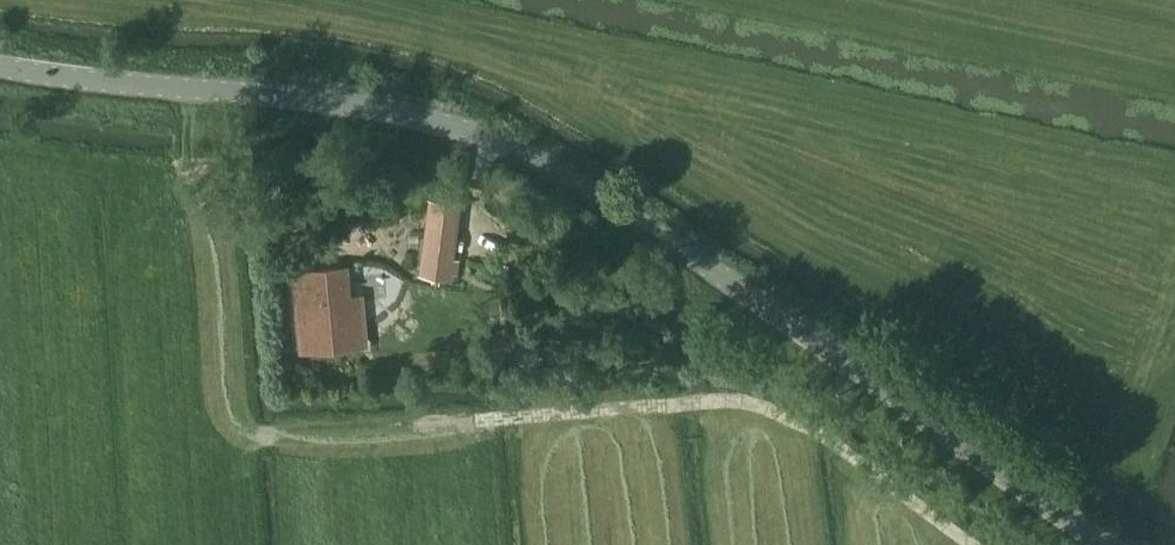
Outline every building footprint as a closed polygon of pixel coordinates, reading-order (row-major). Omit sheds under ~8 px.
[(430,198),(420,273),(450,276),(460,202),(430,198)] [(343,269),(297,273),(304,348),(362,342),(358,298),(346,299),(343,269)]
